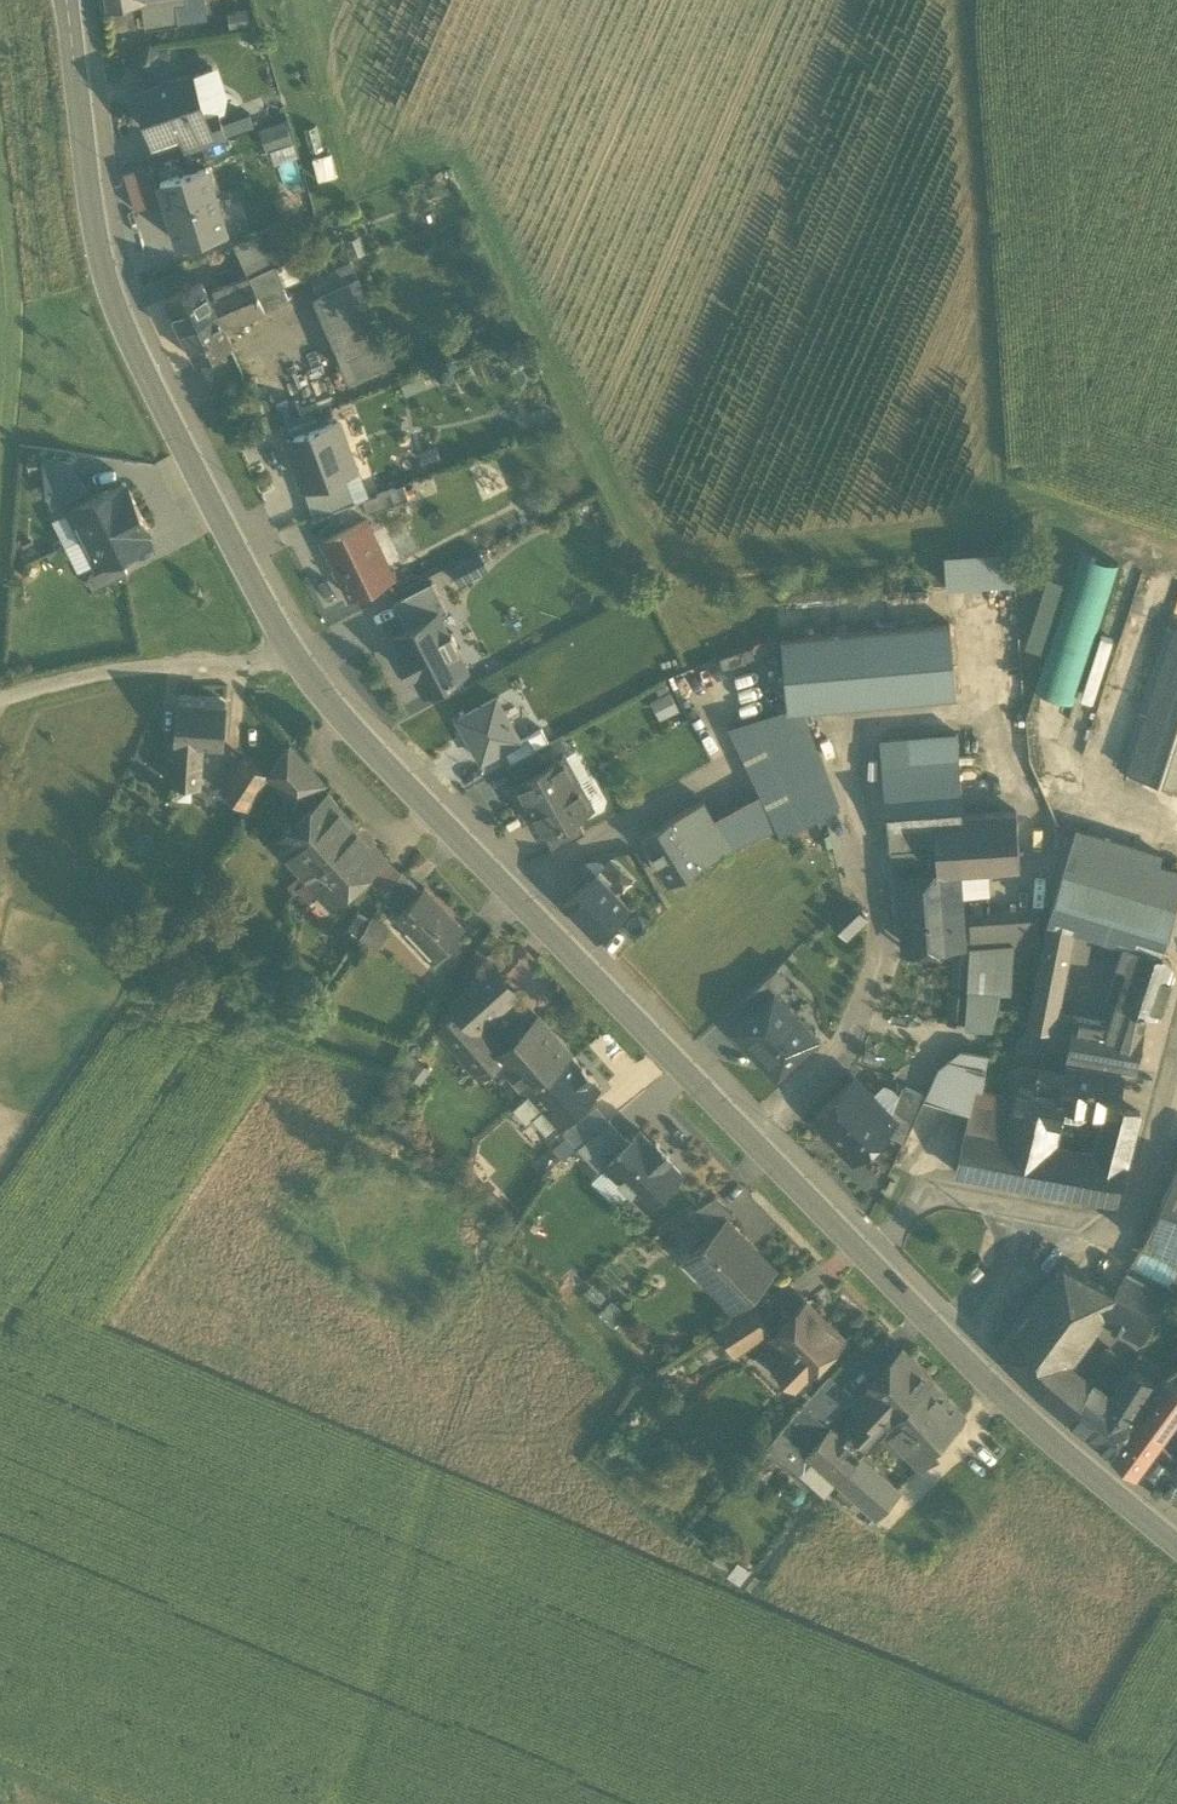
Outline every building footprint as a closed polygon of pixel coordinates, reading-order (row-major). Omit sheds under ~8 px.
[(179,23),(176,4),(187,2),(187,0),(152,0),(146,1),(150,27),(179,23)] [(187,2),(176,4),(179,23),(206,19),(203,0),(187,0),(187,2)] [(247,10),(228,13),(230,30),(250,27),(247,10)] [(134,67),(143,73),(153,72),(160,62),(168,61),(167,51),(159,52),(150,46),(139,47),(133,56),(134,67)] [(218,66),(192,74),(207,118),(219,114),(225,112),(227,93),(218,66)] [(155,130),(168,136),(179,132),(209,122),(207,118),(192,74),(137,93),(147,121),(152,120),(155,130)] [(250,113),(222,123),(227,138),(255,128),(250,113)] [(179,132),(186,152),(227,138),(222,123),(219,114),(207,118),(209,122),(179,132)] [(294,141),(287,119),(260,129),(267,151),(270,150),(294,141)] [(294,141),(270,150),(275,163),(298,155),(294,141)] [(329,152),(310,157),(316,179),(334,175),(329,152)] [(150,164),(124,173),(135,209),(162,200),(150,164)] [(207,166),(160,181),(180,244),(226,230),(207,166)] [(235,243),(243,261),(266,250),(259,235),(235,243)] [(249,273),(258,295),(283,285),(273,265),(266,250),(243,261),(248,274),(249,273)] [(291,258),(273,265),(283,285),(300,279),(291,258)] [(311,277),(354,379),(393,363),(350,260),(311,277)] [(210,298),(217,312),(236,304),(258,295),(249,273),(248,274),(213,289),(216,295),(210,298)] [(166,298),(182,330),(217,312),(210,298),(202,281),(166,298)] [(289,300),(283,285),(258,295),(236,304),(242,317),(244,322),(289,300)] [(242,317),(236,304),(217,312),(224,326),(229,323),(232,330),(245,324),(244,322),(242,317)] [(224,326),(217,312),(182,330),(197,362),(232,344),(224,326)] [(423,375),(402,383),(406,394),(428,386),(423,375)] [(288,424),(282,409),(261,416),(267,431),(288,424)] [(345,473),(356,469),(346,443),(340,446),(332,423),(286,440),(295,465),(301,463),(309,485),(309,486),(345,473)] [(47,495),(81,477),(72,458),(42,454),(47,495)] [(358,468),(356,469),(345,473),(355,502),(363,500),(369,497),(358,468)] [(309,486),(309,485),(303,487),(314,517),(355,502),(345,473),(309,486)] [(47,495),(53,508),(88,490),(81,477),(47,495)] [(73,517),(82,536),(139,508),(128,486),(124,487),(122,481),(71,506),(72,509),(76,516),(73,517)] [(363,500),(368,513),(409,498),(404,485),(369,497),(363,500)] [(150,531),(139,508),(82,536),(92,555),(95,554),(99,564),(150,539),(147,533),(150,531)] [(76,516),(72,509),(52,519),(65,545),(82,536),(73,517),(76,516)] [(323,541),(350,598),(393,577),(366,520),(323,541)] [(1073,701),(1119,562),(1080,549),(1069,583),(1046,652),(1034,689),(1073,701)] [(488,568),(479,550),(450,566),(459,583),(488,568)] [(947,586),(1014,580),(1012,550),(945,555),(947,586)] [(87,577),(94,590),(129,573),(122,560),(87,577)] [(1046,652),(1069,583),(1047,575),(1026,645),(1046,652)] [(432,580),(393,601),(408,629),(437,613),(438,615),(448,610),(432,580)] [(405,654),(414,672),(424,691),(466,669),(456,650),(459,648),(451,631),(447,633),(438,615),(437,613),(408,629),(395,635),(405,654)] [(781,638),(787,709),(802,709),(956,695),(949,622),(781,638)] [(1176,784),(1176,629),(1169,626),(1123,767),(1176,784)] [(414,672),(405,654),(399,657),(409,675),(414,672)] [(679,709),(670,690),(651,700),(661,718),(679,709)] [(482,761),(504,749),(520,740),(496,697),(458,718),(482,761)] [(178,700),(175,741),(175,743),(202,744),(221,746),(224,703),(178,700)] [(809,727),(802,709),(787,709),(773,713),(729,726),(755,780),(762,795),(777,827),(781,836),(838,808),(817,751),(809,727)] [(542,728),(520,740),(504,749),(511,762),(539,747),(549,741),(542,728)] [(961,788),(957,733),(908,737),(913,792),(961,788)] [(886,794),(913,792),(908,737),(880,740),(886,794)] [(199,785),(202,744),(175,743),(175,741),(165,740),(162,772),(172,773),(172,783),(199,785)] [(269,775),(298,807),(325,782),(290,744),(269,775)] [(507,764),(516,781),(548,763),(539,747),(511,762),(507,764)] [(562,755),(576,781),(589,774),(575,748),(562,755)] [(516,796),(524,810),(576,781),(562,755),(548,763),(516,781),(522,792),(516,796)] [(221,792),(246,809),(269,775),(243,758),(221,792)] [(603,799),(589,774),(576,781),(591,806),(603,799)] [(591,806),(576,781),(524,810),(532,824),(538,821),(544,832),(576,814),(591,806)] [(962,815),(961,788),(913,792),(886,794),(891,851),(922,849),(924,873),(937,872),(934,817),(962,815)] [(311,878),(333,902),(350,887),(358,890),(365,884),(369,880),(368,871),(385,856),(327,793),(280,836),(285,842),(282,850),(308,878),(311,878)] [(762,795),(754,799),(771,830),(773,829),(777,827),(762,795)] [(715,820),(731,847),(771,830),(754,799),(715,820)] [(673,818),(701,864),(731,847),(715,820),(704,800),(673,818)] [(1016,811),(962,815),(934,817),(937,872),(946,871),(946,873),(959,872),(988,870),(1020,867),(1016,811)] [(544,832),(553,849),(585,831),(576,814),(544,832)] [(660,863),(659,863),(670,883),(701,864),(673,818),(643,835),(660,863)] [(1075,828),(1072,839),(1159,866),(1162,855),(1075,828)] [(1159,866),(1072,839),(1047,919),(1075,927),(1093,933),(1132,945),(1161,953),(1162,952),(1176,902),(1176,871),(1159,866)] [(898,874),(924,873),(922,849),(891,851),(892,876),(898,876),(898,874)] [(382,903),(385,899),(400,873),(385,856),(368,871),(369,880),(365,884),(382,903)] [(990,896),(988,870),(959,872),(960,898),(990,896)] [(401,871),(400,873),(385,899),(397,912),(419,891),(401,871)] [(898,874),(898,876),(902,943),(937,941),(938,948),(954,947),(963,947),(962,918),(961,914),(960,898),(959,872),(946,873),(946,871),(937,872),(924,873),(898,874)] [(566,902),(599,936),(629,907),(596,874),(566,902)] [(395,913),(435,956),(463,931),(423,888),(419,891),(397,912),(395,913)] [(847,934),(865,916),(851,901),(832,919),(847,934)] [(970,913),(971,917),(971,946),(1010,944),(1037,942),(1039,942),(1038,910),(970,913)] [(963,947),(971,946),(971,917),(962,918),(963,947)] [(1069,957),(1075,927),(1047,919),(1026,1023),(1074,1033),(1077,1017),(1058,1013),(1069,957)] [(359,940),(376,950),(388,931),(371,921),(359,940)] [(1087,960),(1093,933),(1075,927),(1069,957),(1087,960)] [(903,951),(938,948),(937,941),(902,943),(903,951)] [(1037,942),(1010,944),(1010,946),(1011,958),(1035,956),(1037,942)] [(971,946),(963,947),(963,953),(969,953),(968,959),(966,988),(968,988),(965,1025),(992,1029),(1010,946),(1010,944),(971,946)] [(1132,945),(1114,1001),(1144,1010),(1158,1014),(1173,966),(1162,952),(1161,953),(1132,945)] [(954,947),(954,959),(968,959),(969,953),(963,953),(963,947),(954,947)] [(966,988),(968,959),(954,959),(952,988),(966,988)] [(458,1011),(475,1030),(515,995),(491,968),(451,1003),(458,1011)] [(745,998),(757,1010),(774,994),(776,995),(790,981),(777,968),(745,998)] [(790,981),(776,995),(788,1007),(802,994),(790,981)] [(949,1022),(963,1025),(965,994),(951,993),(949,1022)] [(817,1038),(788,1007),(776,995),(774,994),(757,1010),(734,1032),(777,1077),(817,1038)] [(1141,1028),(1144,1010),(1114,1001),(1108,1022),(1141,1028)] [(482,1074),(498,1060),(499,1059),(474,1031),(475,1030),(458,1011),(440,1027),(482,1074)] [(1133,1070),(1141,1028),(1108,1022),(1077,1017),(1074,1033),(1069,1059),(1122,1069),(1133,1070)] [(498,1060),(529,1094),(571,1055),(540,1022),(499,1059),(498,1060)] [(926,1096),(925,1095),(923,1099),(969,1112),(975,1088),(981,1089),(987,1054),(961,1050),(939,1068),(926,1096)] [(581,1066),(571,1055),(529,1094),(542,1109),(532,1118),(548,1135),(601,1088),(592,1078),(593,1077),(582,1065),(581,1066)] [(1122,1069),(1069,1059),(1068,1059),(1065,1075),(1061,1097),(1064,1098),(1100,1105),(1106,1106),(1115,1108),(1115,1107),(1122,1069)] [(431,1070),(418,1060),(407,1075),(420,1085),(431,1070)] [(1019,1086),(1016,1098),(1017,1099),(1010,1128),(1013,1139),(1032,1143),(1052,1147),(1052,1146),(1064,1098),(1061,1097),(1065,1075),(1040,1069),(1036,1089),(1019,1086)] [(891,1124),(884,1117),(871,1103),(871,1095),(858,1081),(851,1082),(850,1081),(816,1114),(841,1140),(837,1144),(853,1160),(883,1131),(891,1124)] [(884,1083),(871,1095),(871,1103),(884,1117),(890,1111),(898,1093),(894,1088),(889,1085),(884,1083)] [(883,1131),(905,1140),(923,1099),(925,1095),(902,1084),(898,1093),(890,1111),(884,1117),(891,1124),(883,1131)] [(1016,1098),(981,1089),(975,1088),(969,1112),(965,1128),(1013,1139),(1010,1128),(1017,1099),(1016,1098)] [(542,1109),(529,1094),(519,1103),(532,1118),(542,1109)] [(596,1104),(574,1123),(587,1138),(610,1119),(596,1104)] [(1140,1112),(1115,1107),(1115,1108),(1106,1106),(1101,1126),(1135,1132),(1140,1112)] [(576,1147),(600,1172),(607,1165),(606,1164),(630,1140),(610,1119),(587,1138),(576,1147)] [(576,1147),(587,1138),(574,1123),(563,1133),(576,1147)] [(1101,1126),(1094,1154),(1123,1160),(1123,1162),(1127,1163),(1135,1132),(1101,1126)] [(955,1172),(1025,1185),(1032,1143),(1013,1139),(965,1128),(955,1172)] [(630,1140),(606,1164),(607,1165),(646,1206),(681,1172),(667,1158),(670,1156),(656,1142),(654,1144),(640,1130),(630,1140)] [(1094,1154),(1052,1146),(1052,1147),(1032,1143),(1025,1185),(1076,1194),(1115,1202),(1123,1162),(1123,1160),(1094,1154)] [(1142,1244),(1143,1244),(1176,1256),(1176,1171),(1142,1244)] [(688,1213),(710,1236),(726,1220),(728,1222),(734,1214),(715,1195),(688,1213)] [(708,1282),(726,1301),(750,1278),(757,1285),(774,1269),(728,1222),(726,1220),(710,1236),(691,1254),(713,1277),(708,1282)] [(685,1259),(708,1282),(713,1277),(691,1254),(685,1259)] [(1098,1316),(1114,1294),(1113,1293),(1063,1266),(998,1354),(1037,1392),(1051,1404),(1078,1368),(1066,1360),(1099,1316),(1098,1316)] [(1124,1274),(1113,1293),(1114,1294),(1154,1316),(1164,1296),(1124,1274)] [(750,1278),(726,1301),(733,1308),(757,1285),(750,1278)] [(1099,1316),(1141,1339),(1154,1316),(1114,1294),(1098,1316),(1099,1316)] [(612,1300),(597,1314),(611,1329),(626,1314),(612,1300)] [(776,1368),(795,1386),(843,1338),(807,1302),(773,1337),(790,1354),(776,1368)] [(718,1330),(734,1355),(770,1331),(754,1306),(718,1330)] [(861,1393),(863,1395),(889,1421),(928,1384),(932,1381),(932,1380),(904,1350),(861,1393)] [(1065,1416),(1111,1454),(1143,1409),(1166,1377),(1164,1375),(1157,1385),(1122,1364),(1105,1389),(1092,1379),(1065,1416)] [(1051,1404),(1065,1416),(1092,1379),(1078,1368),(1051,1404)] [(816,1416),(824,1406),(842,1386),(829,1375),(802,1405),(813,1414),(816,1416)] [(1143,1409),(1169,1429),(1176,1418),(1176,1385),(1166,1377),(1143,1409)] [(960,1418),(928,1384),(889,1421),(884,1427),(920,1466),(938,1449),(933,1444),(960,1418)] [(853,1396),(842,1386),(824,1406),(831,1412),(835,1416),(853,1396)] [(884,1427),(889,1421),(863,1395),(854,1403),(865,1413),(842,1439),(860,1454),(884,1427)] [(780,1431),(790,1440),(813,1414),(802,1405),(780,1431)] [(824,1406),(816,1416),(822,1422),(831,1412),(824,1406)] [(1135,1474),(1169,1429),(1143,1409),(1111,1454),(1111,1455),(1135,1474)] [(828,1427),(822,1422),(816,1416),(813,1414),(790,1440),(805,1453),(828,1427)] [(842,1439),(828,1427),(805,1453),(812,1459),(836,1481),(860,1454),(842,1439)] [(769,1444),(801,1473),(812,1459),(805,1453),(790,1440),(780,1431),(769,1444)] [(898,1486),(913,1469),(891,1450),(876,1466),(898,1486)] [(836,1481),(876,1515),(899,1489),(860,1454),(836,1481)] [(836,1481),(812,1459),(801,1473),(824,1494),(836,1481)] [(737,1559),(726,1574),(741,1585),(752,1569),(737,1559)]
